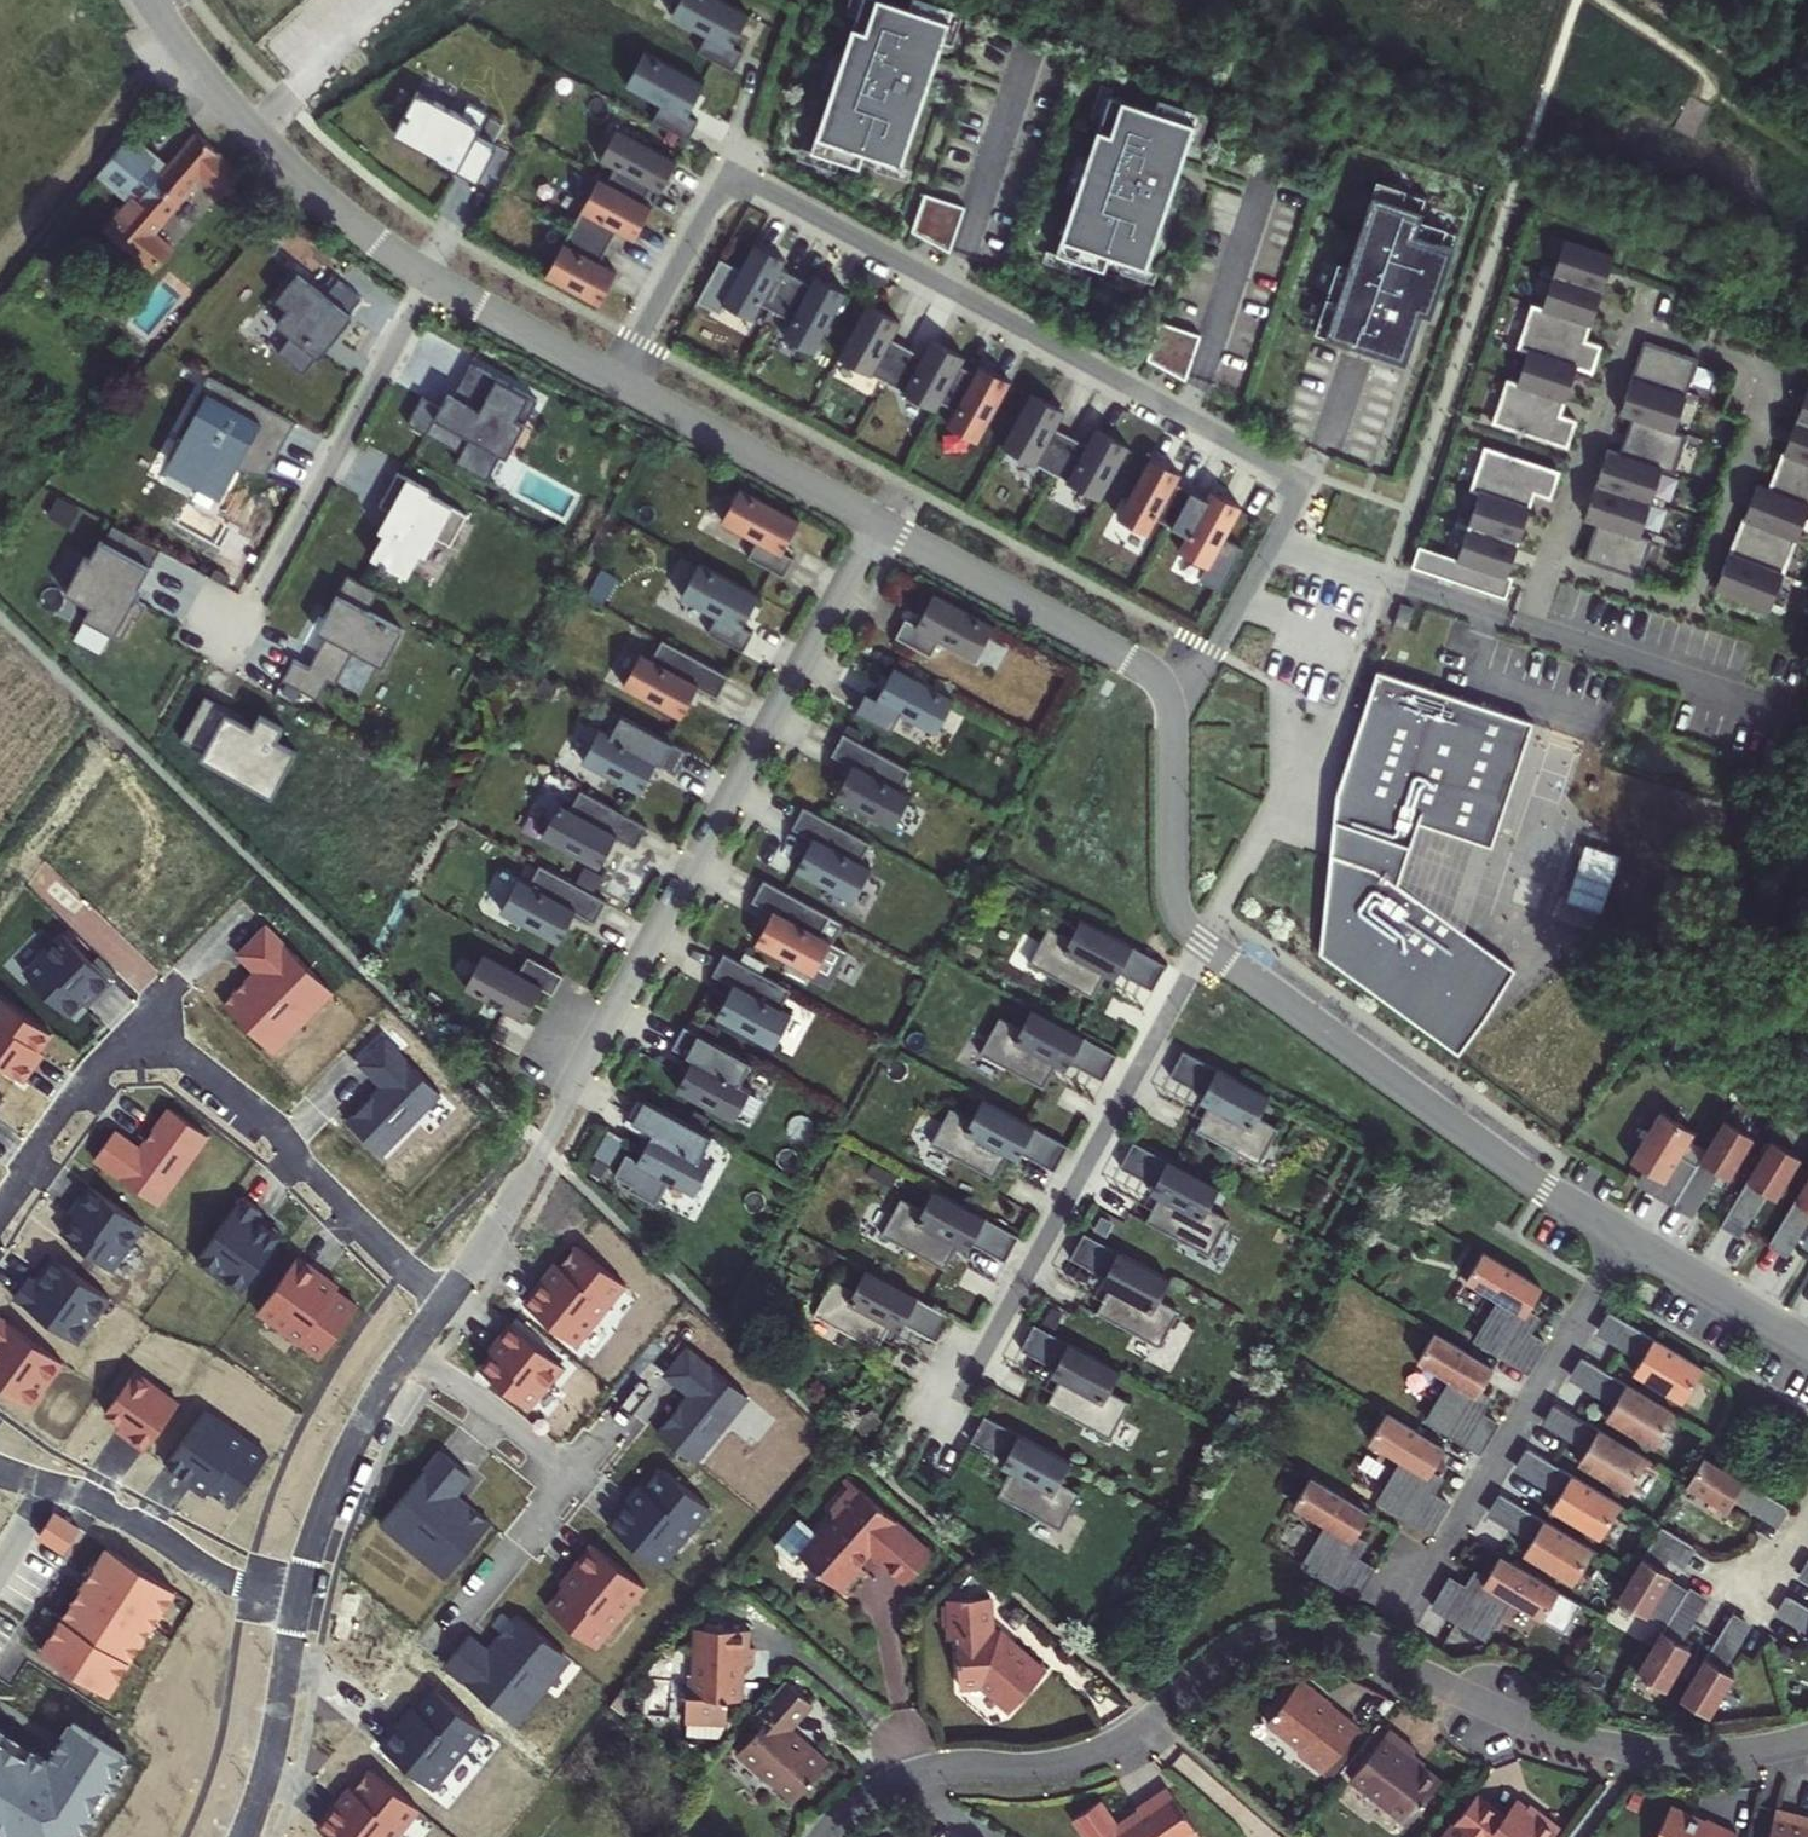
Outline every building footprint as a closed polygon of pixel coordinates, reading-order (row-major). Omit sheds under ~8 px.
[(731,0),(669,0),(665,8),(701,27),(692,43),(727,62),(737,44),(726,38),(743,6),(731,0)] [(805,143),(854,159),(859,143),(896,155),(947,0),(852,0),(805,143)] [(698,76),(638,44),(620,77),(656,96),(647,113),(682,132),(692,113),(681,107),(698,76)] [(1149,98),(1103,83),(1051,244),(1100,260),(1105,244),(1142,257),(1193,101),(1152,87),(1149,98)] [(431,159),(472,179),(490,143),(469,133),(480,111),(459,101),(453,114),(408,92),(387,135),(432,157),(431,159)] [(601,174),(638,194),(646,178),(655,183),(671,153),(611,121),(595,151),(610,159),(601,174)] [(237,165),(196,124),(159,167),(139,191),(132,186),(102,221),(149,266),(168,244),(150,228),(203,169),(218,186),(237,165)] [(153,153),(123,128),(97,161),(125,185),(128,182),(148,158),(153,153)] [(148,158),(128,182),(139,191),(159,167),(148,158)] [(1418,301),(1427,304),(1454,220),(1416,207),(1423,184),(1371,168),(1343,254),(1333,251),(1311,321),(1402,350),(1418,301)] [(593,170),(567,219),(603,239),(612,222),(629,231),(646,198),(638,194),(601,174),(593,170)] [(927,190),(912,232),(950,252),(967,204),(927,190)] [(603,239),(567,219),(541,268),(594,297),(611,264),(594,255),(603,239)] [(1476,407),(1564,435),(1573,407),(1548,399),(1553,385),(1562,388),(1572,355),(1588,360),(1597,332),(1573,324),(1577,309),(1586,312),(1609,242),(1560,226),(1550,256),(1538,252),(1534,262),(1547,266),(1538,294),(1527,291),(1513,334),(1499,329),(1497,335),(1522,343),(1513,369),(1503,366),(1490,405),(1478,401),(1476,407)] [(756,295),(771,304),(791,267),(775,259),(780,250),(750,234),(718,294),(748,310),(756,295)] [(791,267),(771,304),(787,312),(779,327),(809,343),(841,283),(811,267),(806,276),(791,267)] [(330,349),(351,330),(348,327),(328,304),(304,278),(278,302),(288,313),(274,326),(287,340),(271,355),(293,380),(316,359),(312,355),(324,343),(330,349)] [(328,304),(348,327),(363,314),(342,291),(328,304)] [(834,348),(883,374),(902,338),(886,329),(895,312),(862,295),(834,348)] [(1155,311),(1143,349),(1181,370),(1196,324),(1155,311)] [(1605,436),(1582,506),(1593,510),(1581,547),(1637,565),(1650,527),(1662,530),(1664,525),(1639,517),(1647,490),(1660,494),(1662,488),(1649,484),(1658,457),(1671,461),(1682,426),(1694,430),(1696,425),(1671,417),(1680,388),(1693,392),(1696,383),(1684,379),(1694,346),(1640,328),(1616,401),(1628,404),(1616,440),(1605,436)] [(902,338),(883,374),(932,400),(936,392),(955,356),(960,347),(927,330),(918,346),(902,338)] [(324,343),(312,355),(318,361),(330,349),(324,343)] [(438,402),(430,398),(426,406),(431,409),(421,427),(451,443),(445,453),(478,470),(492,443),(487,440),(504,408),(517,415),(530,392),(462,356),(438,402)] [(955,356),(936,392),(951,400),(943,415),(973,432),(1006,372),(976,356),(971,364),(955,356)] [(285,413),(198,367),(165,429),(172,433),(160,455),(213,483),(226,459),(241,431),(268,445),(285,413)] [(1807,371),(1781,438),(1780,438),(1766,474),(1754,470),(1742,503),(1740,502),(1713,575),(1768,596),(1779,566),(1791,570),(1793,565),(1781,560),(1793,530),(1805,535),(1807,527),(1807,525),(1797,520),(1807,493),(1807,371)] [(999,436),(1047,462),(1067,426),(1050,417),(1060,400),(1027,383),(999,436)] [(398,414),(421,427),(431,409),(426,406),(430,398),(412,388),(398,414)] [(1067,426),(1047,462),(1096,488),(1125,436),(1092,418),(1083,435),(1067,426)] [(1408,555),(1503,586),(1510,565),(1505,563),(1527,494),(1518,491),(1522,478),(1548,486),(1557,458),(1468,430),(1466,435),(1478,439),(1466,478),(1475,481),(1466,509),(1454,505),(1451,514),(1463,518),(1454,547),(1414,534),(1408,555)] [(241,431),(226,459),(257,466),(268,445),(241,431)] [(1152,508),(1167,516),(1187,480),(1171,472),(1176,463),(1146,447),(1114,507),(1144,523),(1152,508)] [(377,556),(398,567),(411,544),(416,547),(426,528),(430,520),(445,528),(458,505),(418,484),(420,480),(388,463),(370,495),(380,501),(371,518),(376,521),(362,548),(373,554),(372,556),(376,558),(377,556)] [(795,512),(736,479),(718,513),(753,532),(744,549),(780,568),(789,549),(778,543),(795,512)] [(1187,480),(1167,516),(1183,525),(1175,540),(1205,556),(1237,496),(1207,480),(1203,489),(1187,480)] [(103,515),(93,532),(137,556),(146,539),(103,515)] [(441,536),(445,528),(430,520),(426,528),(441,536)] [(93,532),(90,531),(79,550),(74,548),(54,584),(78,597),(72,608),(109,628),(121,607),(125,609),(133,595),(122,589),(128,577),(126,576),(137,556),(93,532)] [(755,587),(695,555),(677,588),(713,607),(704,624),(739,643),(749,625),(738,619),(755,587)] [(274,671),(309,691),(320,670),(327,674),(345,641),(370,655),(382,632),(390,617),(359,601),(369,582),(339,566),(320,601),(329,606),(301,658),(285,650),(274,671)] [(972,650),(990,616),(930,584),(913,616),(902,610),(892,628),(927,647),(936,630),(972,650)] [(1391,613),(1404,617),(1411,596),(1398,592),(1391,613)] [(308,622),(318,627),(329,606),(320,601),(308,622)] [(390,617),(382,632),(386,634),(394,620),(390,617)] [(726,668),(662,634),(652,653),(637,645),(619,678),(677,709),(694,679),(714,690),(726,668)] [(932,723),(951,689),(891,657),(874,689),(863,683),(853,702),(888,720),(897,704),(932,723)] [(1531,710),(1374,659),(1333,782),(1331,810),(1360,819),(1318,943),(1457,1044),(1486,1005),(1482,1002),(1515,958),(1462,921),(1413,885),(1407,884),(1422,841),(1458,852),(1465,828),(1490,836),(1531,710)] [(200,760),(271,798),(298,749),(278,739),(285,726),(262,714),(255,727),(226,711),(227,708),(206,697),(184,738),(206,749),(200,760)] [(685,743),(622,709),(612,728),(596,720),(579,753),(637,784),(653,754),(674,765),(685,743)] [(894,778),(904,759),(840,725),(829,747),(849,758),(833,788),(891,819),(909,786),(894,778)] [(645,818),(581,784),(571,803),(556,795),(538,828),(597,859),(613,829),(633,840),(645,818)] [(854,851),(864,832),(801,798),(789,820),(810,831),(794,861),(852,892),(869,859),(854,851)] [(1360,819),(1331,810),(1327,853),(1318,943),(1360,819)] [(1462,921),(1490,836),(1465,828),(1458,852),(1422,841),(1407,884),(1413,885),(1462,921)] [(604,894),(541,860),(531,879),(516,870),(498,903),(556,935),(572,905),(593,916),(604,894)] [(815,925),(825,906),(761,871),(750,893),(770,904),(754,934),(812,966),(830,933),(815,925)] [(1165,955),(1080,909),(1069,930),(1047,918),(1028,955),(1092,989),(1105,964),(1114,969),(1118,962),(1151,980),(1165,955)] [(266,1037),(295,1008),(302,1015),(333,983),(266,918),(238,946),(255,963),(223,995),(266,1037)] [(62,926),(24,965),(69,1008),(83,994),(86,997),(110,972),(62,926)] [(775,998),(786,979),(722,945),(710,967),(731,978),(715,1008),(773,1039),(791,1006),(775,998)] [(481,947),(463,980),(523,1012),(540,981),(551,987),(561,968),(526,949),(517,966),(481,947)] [(1482,1002),(1486,1005),(1515,958),(1482,1002)] [(22,1075),(42,1047),(38,1044),(50,1028),(0,992),(0,1059),(22,1075)] [(1116,1046),(1031,1000),(1020,1020),(999,1009),(979,1046),(1043,1080),(1056,1055),(1065,1060),(1069,1053),(1103,1071),(1116,1046)] [(736,1071),(746,1052),(683,1018),(671,1040),(691,1051),(675,1081),(733,1112),(751,1079),(736,1071)] [(440,1085),(384,1030),(359,1055),(382,1077),(347,1112),(381,1146),(440,1085)] [(1255,1106),(1266,1086),(1181,1040),(1168,1065),(1201,1083),(1197,1090),(1206,1095),(1193,1120),(1257,1154),(1276,1118),(1255,1106)] [(1067,1136),(982,1091),(971,1111),(950,1100),(930,1136),(994,1171),(1008,1146),(1016,1151),(1020,1143),(1054,1162),(1067,1136)] [(697,1145),(707,1126),(643,1092),(631,1113),(652,1124),(636,1154),(694,1186),(712,1153),(697,1145)] [(158,1197),(208,1127),(169,1100),(140,1140),(115,1122),(94,1151),(158,1197)] [(1641,1171),(1674,1190),(1696,1153),(1679,1143),(1693,1120),(1660,1101),(1631,1149),(1648,1159),(1641,1171)] [(1724,1107),(1674,1190),(1693,1201),(1712,1169),(1709,1168),(1716,1157),(1728,1165),(1752,1124),(1724,1107)] [(1772,1126),(1722,1209),(1741,1220),(1759,1188),(1757,1187),(1763,1176),(1776,1184),(1800,1143),(1772,1126)] [(1206,1198),(1217,1177),(1132,1131),(1118,1156),(1152,1175),(1148,1182),(1157,1186),(1144,1211),(1208,1246),(1227,1209),(1206,1198)] [(1770,1228),(1788,1239),(1807,1207),(1805,1206),(1807,1201),(1807,1164),(1770,1228)] [(82,1196),(61,1226),(111,1262),(144,1218),(89,1178),(78,1193),(82,1196)] [(1019,1227),(934,1181),(922,1202),(901,1191),(882,1227),(946,1261),(959,1237),(968,1241),(972,1234),(1005,1252),(1019,1227)] [(239,1185),(192,1248),(237,1280),(278,1224),(253,1205),(258,1199),(239,1185)] [(1157,1289),(1168,1269),(1083,1223),(1069,1248),(1103,1266),(1099,1273),(1108,1278),(1095,1303),(1158,1337),(1178,1301),(1157,1289)] [(551,1251),(518,1290),(571,1333),(621,1273),(572,1233),(555,1254),(551,1251)] [(1543,1277),(1484,1242),(1467,1270),(1503,1291),(1500,1297),(1497,1295),(1477,1330),(1529,1361),(1547,1332),(1529,1321),(1538,1306),(1529,1300),(1543,1277)] [(293,1245),(253,1300),(316,1346),(354,1295),(331,1279),(335,1274),(293,1245)] [(27,1271),(13,1289),(77,1335),(109,1291),(62,1257),(55,1267),(44,1268),(41,1265),(34,1275),(27,1271)] [(951,1308),(866,1262),(855,1283),(834,1271),(814,1308),(878,1342),(891,1317),(900,1322),(904,1315),(938,1333),(951,1308)] [(1704,1356),(1611,1301),(1600,1319),(1644,1345),(1635,1360),(1684,1389),(1704,1356)] [(0,1310),(0,1377),(30,1399),(62,1355),(0,1310)] [(487,1341),(474,1357),(523,1397),(558,1355),(506,1312),(484,1338),(487,1341)] [(1108,1381),(1119,1360),(1034,1314),(1020,1340),(1054,1358),(1050,1365),(1059,1370),(1045,1394),(1109,1429),(1129,1392),(1108,1381)] [(1495,1358),(1436,1323),(1420,1351),(1455,1372),(1452,1378),(1449,1376),(1429,1410),(1481,1442),(1499,1412),(1481,1402),(1490,1386),(1481,1381),(1495,1358)] [(684,1382),(652,1421),(689,1451),(743,1385),(682,1335),(660,1362),(684,1382)] [(1676,1401),(1584,1346),(1573,1365),(1617,1391),(1608,1406),(1657,1434),(1676,1401)] [(176,1393),(131,1361),(102,1402),(130,1423),(127,1428),(142,1439),(176,1393)] [(1649,1447),(1557,1392),(1546,1411),(1590,1437),(1581,1451),(1630,1480),(1649,1447)] [(268,1447),(205,1401),(165,1456),(190,1474),(193,1470),(231,1497),(268,1447)] [(1447,1438),(1388,1404),(1372,1432),(1407,1453),(1404,1459),(1401,1457),(1381,1491),(1434,1522),(1451,1493),(1433,1483),(1443,1467),(1433,1462),(1447,1438)] [(1059,1472),(1070,1452),(985,1406),(971,1431),(1005,1449),(1001,1456),(1010,1461),(996,1486),(1060,1520),(1080,1484),(1059,1472)] [(1623,1492),(1530,1438),(1519,1456),(1563,1482),(1554,1497),(1603,1526),(1623,1492)] [(436,1440),(377,1512),(411,1540),(417,1532),(448,1558),(486,1512),(452,1483),(467,1465),(436,1440)] [(1789,1493),(1706,1443),(1689,1472),(1730,1496),(1737,1483),(1748,1490),(1746,1492),(1778,1511),(1789,1493)] [(705,1495),(656,1456),(639,1476),(635,1473),(603,1512),(656,1555),(705,1495)] [(1371,1502),(1312,1467),(1295,1496),(1331,1517),(1328,1522),(1325,1521),(1304,1555),(1357,1586),(1374,1557),(1357,1546),(1366,1531),(1357,1525),(1371,1502)] [(899,1573),(926,1542),(847,1473),(825,1499),(826,1506),(810,1524),(793,1545),(838,1584),(859,1560),(853,1555),(864,1542),(899,1573)] [(1595,1538),(1503,1483),(1492,1502),(1536,1528),(1527,1542),(1576,1571),(1595,1538)] [(810,1524),(792,1508),(768,1536),(786,1552),(793,1545),(810,1524)] [(1664,1514),(1621,1586),(1650,1603),(1651,1601),(1670,1611),(1689,1578),(1671,1567),(1674,1562),(1662,1554),(1670,1541),(1686,1551),(1696,1533),(1664,1514)] [(560,1575),(543,1596),(591,1635),(641,1575),(588,1532),(555,1572),(560,1575)] [(109,1685),(175,1581),(108,1538),(41,1642),(109,1685)] [(1585,1593),(1503,1545),(1489,1568),(1480,1562),(1471,1578),(1453,1568),(1436,1597),(1489,1628),(1509,1594),(1506,1592),(1510,1587),(1569,1621),(1585,1593)] [(1798,1581),(1807,1586),(1807,1564),(1798,1581)] [(1670,1611),(1640,1660),(1669,1677),(1693,1636),(1681,1629),(1687,1618),(1689,1620),(1708,1588),(1690,1577),(1689,1578),(1670,1611)] [(985,1619),(983,1584),(940,1587),(943,1625),(949,1625),(954,1676),(975,1674),(1004,1699),(1039,1658),(993,1619),(985,1619)] [(1787,1600),(1776,1618),(1807,1637),(1807,1612),(1787,1600)] [(1733,1646),(1752,1614),(1734,1603),(1684,1686),(1713,1703),(1737,1662),(1724,1655),(1731,1644),(1733,1646)] [(442,1656),(515,1714),(543,1679),(536,1674),(561,1642),(514,1604),(486,1639),(467,1624),(442,1656)] [(737,1677),(730,1670),(738,1664),(738,1654),(750,1654),(751,1637),(745,1637),(745,1619),(691,1617),(689,1664),(683,1664),(682,1711),(723,1712),(724,1689),(737,1689),(737,1677)] [(806,1727),(803,1728),(786,1714),(809,1687),(782,1665),(749,1704),(758,1712),(735,1739),(769,1767),(770,1766),(793,1785),(827,1745),(806,1727)] [(1329,1762),(1360,1719),(1331,1698),(1327,1698),(1320,1693),(1323,1689),(1300,1672),(1267,1716),(1298,1739),(1299,1747),(1310,1756),(1319,1754),(1329,1762)] [(401,1713),(381,1737),(434,1779),(483,1719),(434,1680),(405,1716),(401,1713)] [(121,1763),(116,1760),(126,1744),(73,1710),(47,1750),(30,1738),(26,1743),(1,1727),(4,1722),(0,1720),(0,1819),(8,1824),(5,1829),(18,1836),(67,1836),(79,1819),(84,1822),(97,1802),(92,1799),(107,1775),(112,1778),(121,1763)] [(723,1712),(682,1711),(681,1726),(710,1727),(723,1712)] [(1408,1815),(1441,1771),(1410,1748),(1415,1741),(1388,1721),(1350,1772),(1408,1815)] [(318,1817),(343,1836),(390,1836),(420,1799),(371,1760),(342,1796),(338,1793),(318,1817)] [(1197,1830),(1163,1780),(1133,1800),(1136,1803),(1113,1819),(1095,1792),(1069,1809),(1088,1836),(1187,1836),(1197,1830)] [(1559,1820),(1538,1804),(1536,1807),(1515,1791),(1503,1806),(1476,1785),(1436,1836),(1437,1836),(1546,1836),(1559,1820)] [(1731,1819),(1699,1806),(1698,1809),(1663,1794),(1644,1836),(1723,1836),(1731,1819)] [(1778,1800),(1768,1836),(1807,1836),(1807,1807),(1778,1800)]
